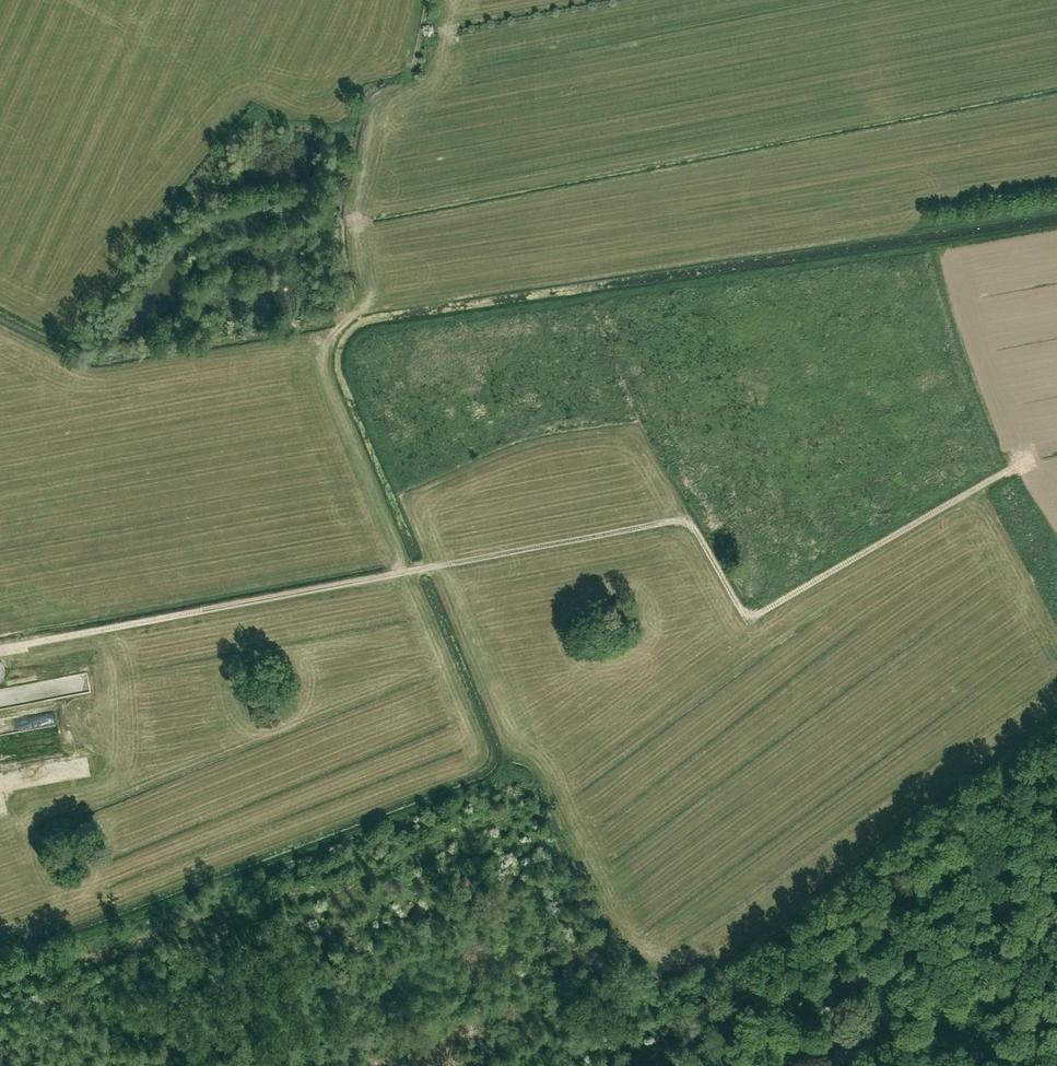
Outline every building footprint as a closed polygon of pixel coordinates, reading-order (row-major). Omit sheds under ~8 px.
[(86,675),(40,683),(41,688),(19,692),(21,703),(89,692),(86,675)] [(41,714),(42,727),(52,727),(52,713),(41,714)]
